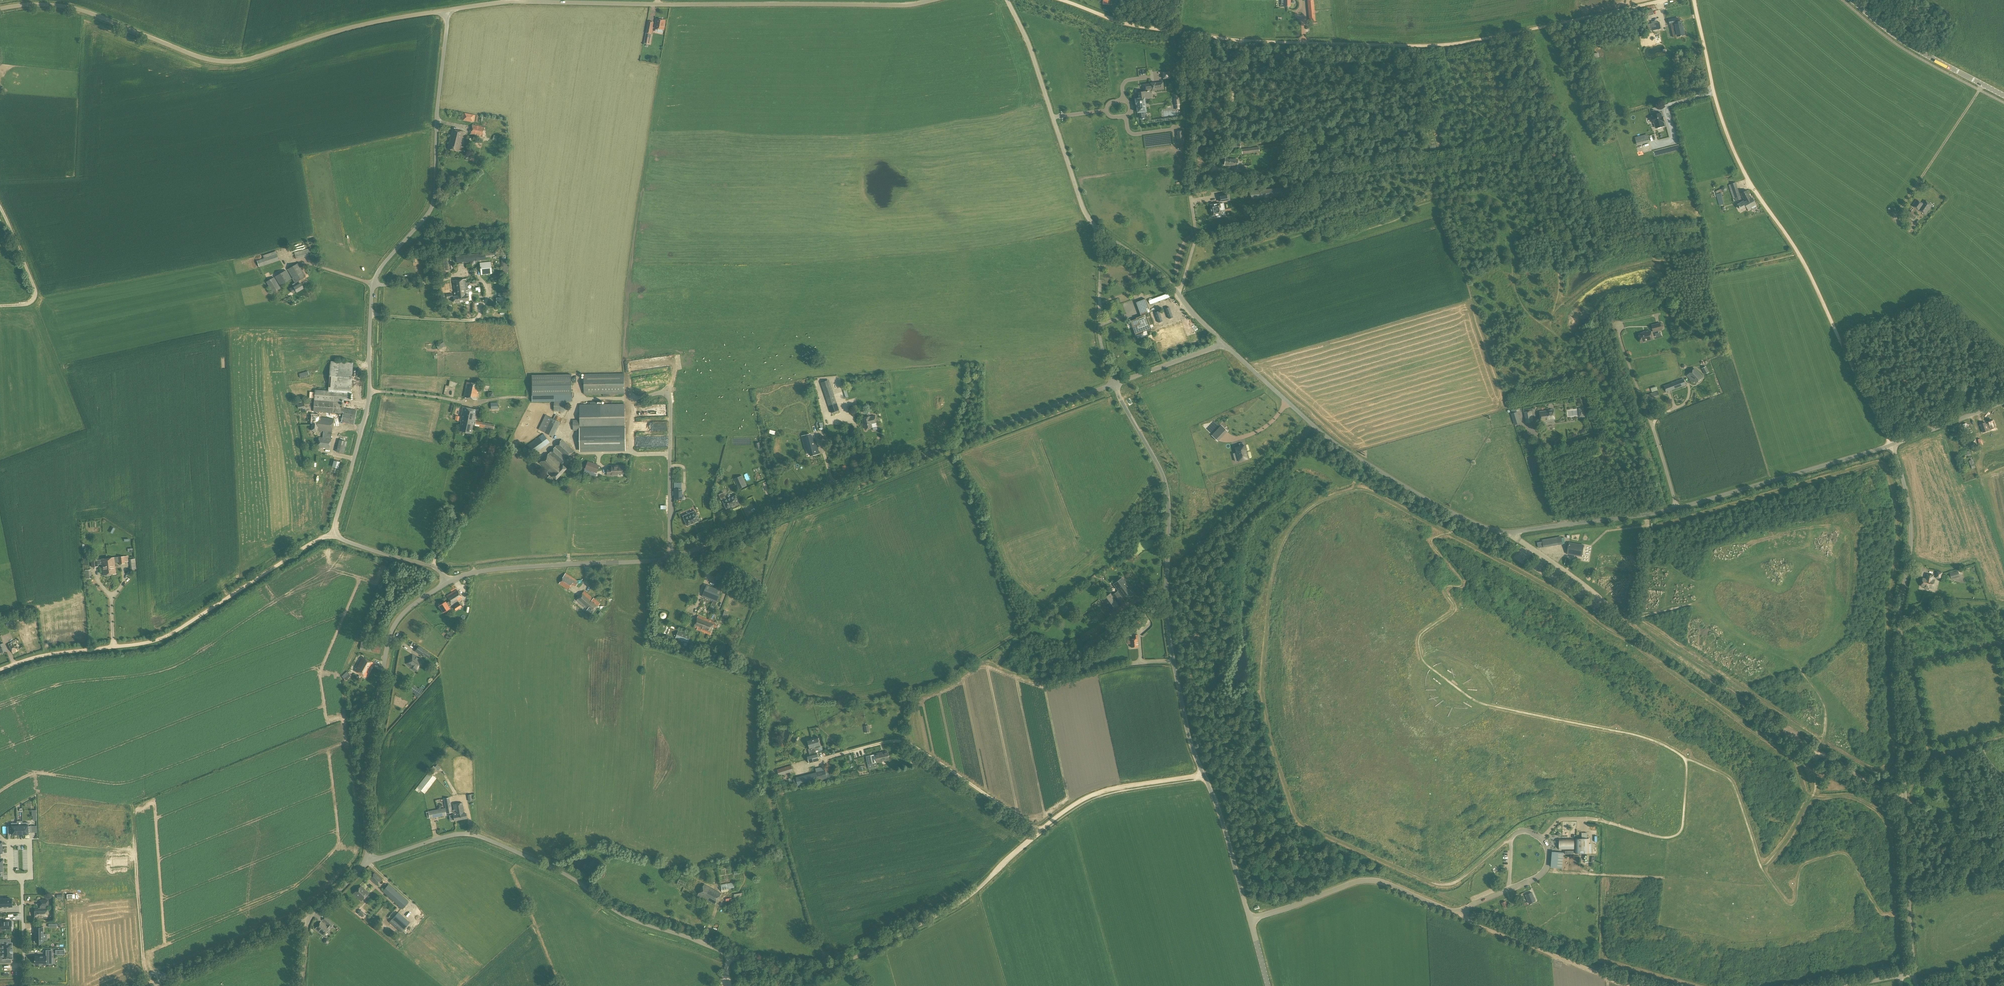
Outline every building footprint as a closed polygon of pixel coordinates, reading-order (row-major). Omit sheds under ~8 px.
[(1315,21),(1313,0),(1307,0),(1309,22),(1315,21)] [(1678,22),(1677,18),(1669,20),(1670,24),(1675,23),(1677,36),(1685,35),(1684,31),(1683,31),(1683,28),(1682,28),(1681,21),(1678,22)] [(664,30),(665,20),(657,19),(655,28),(664,30)] [(1651,31),(1661,29),(1659,22),(1649,24),(1651,31)] [(1660,33),(1654,34),(1656,45),(1662,44),(1660,33)] [(1164,89),(1163,82),(1142,84),(1143,91),(1138,92),(1139,98),(1135,99),(1136,103),(1137,103),(1138,112),(1140,112),(1140,118),(1145,118),(1145,111),(1146,111),(1144,98),(1147,98),(1146,91),(1164,89)] [(473,122),(474,115),(464,113),(463,120),(473,122)] [(1662,117),(1661,113),(1652,115),(1653,116),(1652,116),(1653,122),(1654,122),(1656,127),(1664,125),(1663,121),(1664,121),(1663,117),(1662,117)] [(482,137),(484,127),(472,125),(470,134),(482,137)] [(459,152),(463,132),(452,129),(447,149),(459,152)] [(1637,145),(1649,142),(1647,134),(1635,137),(1637,145)] [(1245,173),(1246,167),(1237,166),(1238,159),(1226,157),(1225,165),(1234,166),(1234,171),(1245,173)] [(1741,199),(1736,182),(1730,184),(1728,185),(1733,199),(1735,198),(1736,201),(1741,199)] [(1752,198),(1747,190),(1741,193),(1745,200),(1738,204),(1741,209),(1746,206),(1748,209),(1756,205),(1756,204),(1753,198),(1752,198)] [(1229,191),(1218,193),(1220,200),(1231,199),(1229,191)] [(1922,203),(1916,199),(1912,205),(1926,214),(1932,205),(1924,200),(1922,203)] [(1210,205),(1212,217),(1216,216),(1217,218),(1221,217),(1221,215),(1222,215),(1221,210),(1225,210),(1224,203),(1220,204),(1220,203),(1210,205)] [(1913,221),(1917,216),(1914,213),(1915,210),(1913,209),(1907,216),(1913,221)] [(1909,227),(1912,222),(1903,215),(1899,220),(1909,227)] [(296,259),(311,254),(310,249),(294,253),(296,259)] [(264,258),(257,261),(259,267),(261,266),(261,267),(263,266),(271,263),(279,260),(276,251),(263,256),(264,258)] [(480,261),(480,260),(486,260),(486,257),(500,256),(500,251),(456,256),(457,263),(476,261),(480,261)] [(481,275),(491,274),(490,262),(480,263),(481,275)] [(298,263),(287,270),(292,277),(292,278),(295,283),(292,284),(293,286),(290,289),(293,294),(296,292),(297,293),(304,288),(300,282),(299,282),(298,281),(306,276),(298,263)] [(1129,267),(1117,267),(1116,279),(1124,279),(1123,283),(1129,283),(1129,267)] [(280,286),(291,279),(286,270),(275,277),(280,286)] [(273,293),(281,288),(274,277),(266,282),(273,293)] [(468,289),(467,282),(465,283),(465,279),(452,280),(454,296),(453,296),(454,302),(469,301),(468,289)] [(501,297),(505,297),(505,292),(499,292),(499,297),(496,298),(496,304),(506,303),(506,297),(501,297)] [(1140,316),(1136,318),(1136,319),(1130,321),(1135,336),(1143,333),(1143,332),(1151,329),(1146,314),(1150,313),(1145,299),(1135,302),(1140,316)] [(1653,331),(1662,329),(1660,323),(1652,325),(1653,331)] [(1641,342),(1653,339),(1651,331),(1639,334),(1641,342)] [(351,392),(353,363),(330,361),(328,391),(315,390),(314,411),(340,413),(343,414),(341,422),(354,424),(356,411),(340,408),(341,403),(342,392),(351,392)] [(1696,383),(1703,377),(1695,368),(1687,376),(1688,377),(1690,380),(1692,378),(1696,383)] [(584,394),(624,393),(624,373),(584,374),(584,394)] [(533,375),(531,375),(532,396),(572,395),(571,375),(533,375)] [(1666,392),(1686,384),(1684,379),(1664,386),(1666,392)] [(831,413),(839,411),(829,380),(821,383),(831,413)] [(476,400),(480,384),(467,382),(463,397),(476,400)] [(1648,401),(1660,397),(1658,391),(1646,395),(1648,401)] [(625,404),(580,404),(580,420),(573,420),(573,430),(580,430),(580,452),(625,452),(625,404)] [(474,424),(474,422),(477,410),(463,407),(459,421),(461,421),(459,431),(471,433),(473,424),(474,424)] [(1522,422),(1517,407),(1512,409),(1513,412),(1512,413),(1515,424),(1522,422)] [(1541,422),(1554,421),(1553,409),(1539,411),(1541,422)] [(1526,423),(1533,422),(1532,411),(1524,412),(1526,423)] [(330,449),(333,418),(319,417),(319,416),(313,415),(311,430),(317,431),(317,430),(323,431),(322,437),(319,437),(317,447),(330,449)] [(553,437),(560,422),(546,415),(539,429),(553,437)] [(870,417),(862,418),(863,423),(864,423),(866,429),(877,427),(875,416),(870,417)] [(1996,427),(1994,420),(1988,422),(1989,423),(1986,423),(1985,422),(1980,424),(1983,433),(1991,430),(1991,429),(1996,427)] [(493,429),(494,424),(476,421),(475,424),(479,425),(479,427),(483,428),(483,427),(487,428),(486,429),(489,429),(489,428),(493,429)] [(1582,421),(1562,423),(1563,434),(1568,433),(1568,428),(1583,427),(1582,421)] [(1214,432),(1211,435),(1218,441),(1220,439),(1214,432)] [(810,433),(801,436),(805,448),(810,456),(819,454),(816,441),(810,433)] [(344,453),(347,441),(340,439),(337,451),(344,453)] [(557,479),(566,468),(562,464),(574,451),(562,440),(540,463),(557,479)] [(1235,448),(1239,461),(1247,459),(1244,445),(1243,446),(1243,443),(1239,444),(1240,447),(1235,448)] [(597,473),(600,465),(588,461),(585,469),(597,473)] [(624,474),(624,466),(612,466),(612,468),(608,468),(608,476),(618,476),(618,474),(624,474)] [(739,489),(747,485),(742,475),(735,479),(739,489)] [(724,491),(719,493),(722,500),(727,498),(724,491)] [(727,508),(738,503),(735,496),(723,501),(727,508)] [(696,513),(695,511),(684,516),(685,518),(684,518),(687,526),(699,520),(696,513)] [(1562,540),(1562,538),(1557,539),(1557,537),(1542,540),(1542,542),(1537,543),(1538,548),(1543,547),(1563,544),(1563,543),(1562,540)] [(1578,555),(1580,545),(1569,543),(1567,554),(1578,555)] [(97,559),(91,560),(92,567),(98,567),(98,565),(102,564),(103,575),(116,573),(115,562),(119,562),(119,564),(125,563),(125,562),(128,561),(128,556),(101,559),(97,560),(97,559)] [(1951,579),(1960,577),(1958,571),(1950,573),(1951,579)] [(569,590),(575,579),(566,573),(559,584),(569,590)] [(1932,580),(1933,575),(1928,574),(1927,578),(1927,579),(1923,578),(1922,586),(1925,587),(1929,588),(1932,589),(1934,581),(1932,580)] [(1127,584),(1122,578),(1114,584),(1118,591),(1112,595),(1111,593),(1102,600),(1111,612),(1135,594),(1128,584),(1127,584)] [(717,602),(721,590),(707,584),(702,596),(717,602)] [(448,606),(462,598),(457,590),(447,596),(450,601),(446,603),(446,602),(439,606),(443,612),(450,608),(448,606)] [(580,596),(596,609),(600,603),(594,598),(593,599),(584,591),(580,596)] [(591,614),(596,609),(580,596),(577,600),(587,609),(586,610),(591,614)] [(456,611),(462,607),(459,603),(453,606),(456,611)] [(698,615),(694,627),(697,629),(701,631),(710,634),(713,627),(716,628),(716,627),(717,626),(717,625),(714,624),(715,622),(712,621),(712,620),(709,619),(698,615)] [(1122,638),(1127,635),(1140,625),(1136,619),(1122,630),(1118,633),(1122,638)] [(448,639),(454,633),(451,630),(446,637),(448,639)] [(1097,647),(1112,636),(1108,630),(1092,641),(1097,647)] [(688,643),(690,636),(678,631),(675,640),(678,641),(678,639),(688,643)] [(1134,639),(1131,639),(1127,639),(1128,644),(1132,644),(1132,647),(1138,646),(1137,639),(1138,639),(1138,635),(1134,635),(1134,639)] [(373,643),(361,641),(360,650),(380,653),(381,644),(373,643)] [(431,655),(419,646),(415,651),(421,656),(422,654),(428,658),(431,655)] [(416,671),(422,662),(412,655),(407,663),(413,668),(412,668),(416,671)] [(366,677),(373,663),(363,657),(355,671),(366,677)] [(345,681),(351,676),(347,671),(342,676),(345,681)] [(414,685),(410,690),(415,694),(414,695),(417,697),(418,696),(419,696),(423,690),(420,688),(419,689),(414,685)] [(810,748),(808,749),(810,754),(807,755),(809,763),(819,760),(817,753),(816,753),(816,751),(819,750),(818,747),(821,747),(819,740),(819,739),(819,738),(818,737),(818,736),(807,739),(810,748)] [(872,763),(889,759),(887,751),(875,754),(871,755),(872,763)] [(779,776),(793,771),(791,765),(777,769),(779,776)] [(813,782),(827,778),(825,770),(811,774),(813,782)] [(425,793),(436,778),(428,772),(417,787),(425,793)] [(452,810),(449,797),(444,798),(446,813),(453,811),(454,819),(466,818),(466,813),(464,814),(462,803),(453,804),(454,810),(452,810)] [(429,818),(446,815),(445,808),(440,809),(439,809),(428,811),(429,818)] [(118,817),(110,817),(110,821),(110,826),(106,826),(106,832),(110,831),(116,831),(116,826),(120,826),(120,821),(118,821),(118,817)] [(28,822),(22,823),(22,825),(23,835),(29,835),(29,833),(32,833),(32,826),(29,826),(29,825),(28,825),(28,822)] [(17,823),(11,823),(11,825),(11,826),(8,827),(8,833),(11,833),(11,835),(17,835),(17,825),(17,823)] [(116,831),(110,831),(111,836),(106,836),(106,842),(111,842),(117,842),(116,836),(120,836),(120,831),(116,831)] [(1559,849),(1574,849),(1574,838),(1559,838),(1559,849)] [(1575,853),(1589,853),(1589,838),(1575,838),(1575,853)] [(117,842),(111,842),(111,847),(106,847),(107,853),(117,853),(117,847),(121,846),(120,842),(117,842)] [(1552,866),(1552,867),(1553,867),(1562,868),(1563,853),(1553,852),(1553,858),(1552,866)] [(128,858),(120,859),(120,867),(128,866),(128,858)] [(120,859),(112,859),(112,867),(120,867),(120,859)] [(377,885),(382,880),(374,873),(369,878),(377,885)] [(402,909),(408,902),(388,884),(383,891),(386,894),(402,909)] [(716,903),(721,894),(704,884),(698,895),(704,898),(704,897),(716,903)] [(110,897),(121,897),(121,886),(110,886),(110,897)] [(121,886),(121,897),(132,897),(132,886),(121,886)] [(361,886),(354,894),(361,901),(369,893),(361,886)] [(1532,893),(1526,895),(1529,903),(1535,901),(1532,893)] [(7,906),(12,906),(12,899),(0,899),(0,907),(4,907),(4,908),(7,908),(7,906)] [(46,909),(46,906),(48,906),(48,900),(40,900),(40,906),(40,909),(35,909),(35,918),(47,918),(47,909),(46,909)] [(402,931),(410,922),(398,912),(392,919),(398,924),(396,926),(402,931)] [(331,927),(334,924),(326,917),(323,920),(329,925),(327,927),(321,922),(316,928),(324,935),(329,929),(329,928),(330,926),(331,927)] [(396,926),(398,924),(392,919),(389,922),(395,927),(396,926)] [(12,931),(12,920),(0,921),(0,931),(12,931)] [(39,927),(35,927),(35,942),(43,942),(43,927),(39,927)] [(0,939),(0,950),(0,959),(0,963),(9,963),(9,959),(11,959),(13,959),(13,953),(13,948),(13,942),(11,942),(8,942),(8,939),(0,939)] [(46,956),(35,956),(35,965),(47,965),(47,964),(52,964),(52,950),(46,950),(46,956)]
